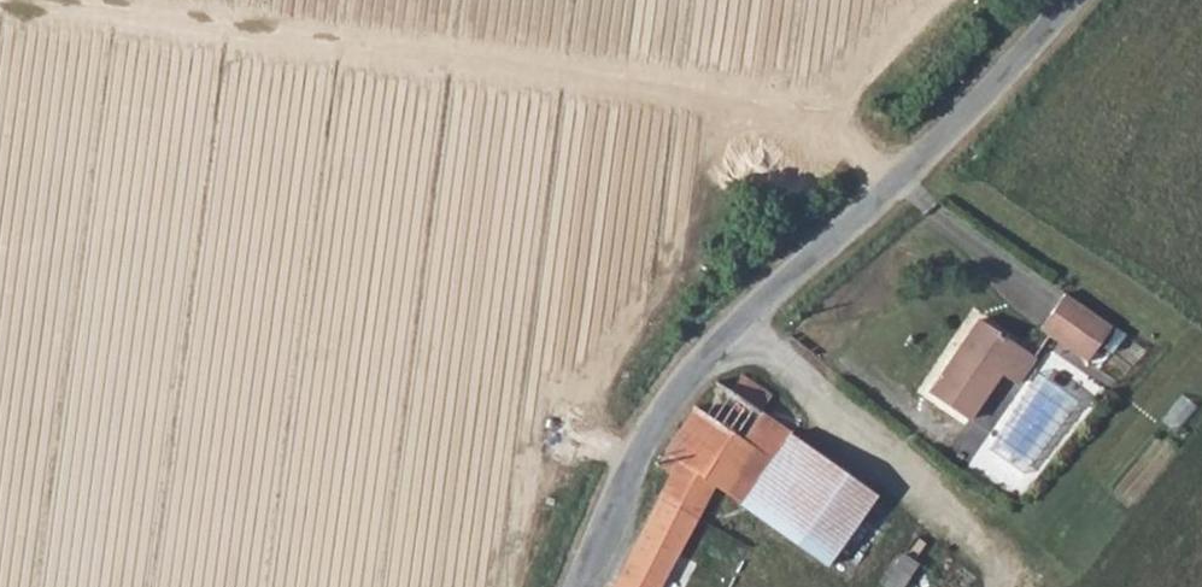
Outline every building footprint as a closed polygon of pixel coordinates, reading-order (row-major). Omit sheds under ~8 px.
[(1066,294),(1042,331),(1089,362),(1113,327),(1066,294)] [(927,390),(971,417),(1002,374),(1010,379),(1029,350),(975,318),(927,390)] [(615,586),(685,586),(670,577),(715,490),(741,503),(789,434),(717,383),(697,413),(693,411),(659,463),(670,474),(615,586)] [(878,497),(789,434),(741,503),(831,567),(878,497)]
